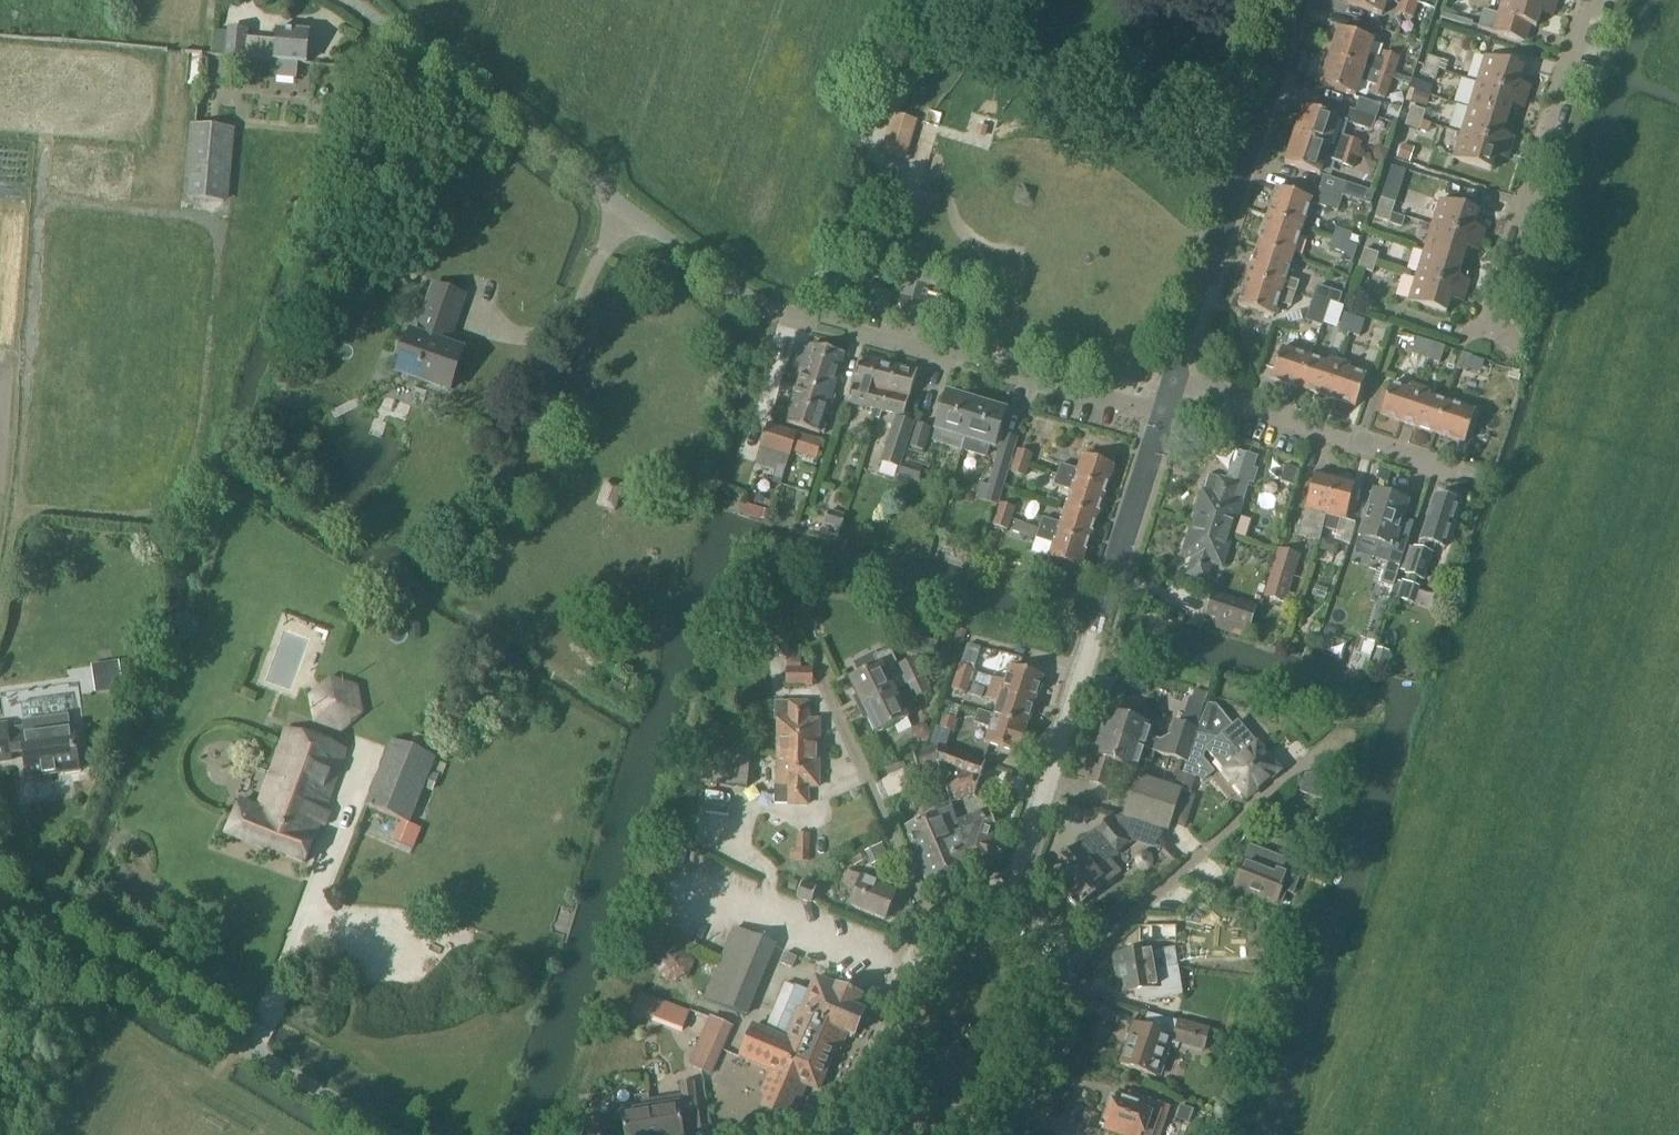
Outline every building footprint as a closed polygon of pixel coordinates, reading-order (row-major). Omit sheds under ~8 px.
[(1437,5),(1423,0),(1348,0),(1346,5),(1382,17),(1386,2),(1399,6),(1397,14),(1411,18),(1412,19),(1417,5),(1435,11),(1437,5)] [(1529,0),(1503,0),(1498,16),(1483,11),(1478,29),(1522,43),(1522,41),(1522,40),(1526,27),(1527,28),(1527,26),(1535,28),(1540,14),(1546,16),(1549,6),(1529,0)] [(1338,30),(1329,59),(1391,79),(1398,58),(1383,53),(1381,61),(1368,57),(1373,42),(1378,44),(1382,31),(1353,21),(1349,34),(1338,30)] [(246,31),(229,30),(226,58),(276,62),(275,78),(295,79),(296,64),(305,65),(308,33),(277,30),(276,43),(245,40),(246,31)] [(1427,57),(1424,67),(1438,71),(1442,62),(1427,57)] [(1485,57),(1476,85),(1520,98),(1524,86),(1518,84),(1523,69),(1485,57)] [(1391,79),(1329,59),(1320,86),(1355,98),(1360,83),(1372,87),(1370,95),(1384,100),(1391,79)] [(1438,71),(1424,67),(1421,76),(1435,81),(1438,71)] [(1451,75),(1441,72),(1438,80),(1448,83),(1451,75)] [(1430,96),(1433,86),(1412,80),(1409,89),(1430,96)] [(1476,85),(1468,110),(1506,122),(1511,106),(1517,108),(1520,98),(1476,85)] [(1426,108),(1430,97),(1409,90),(1405,101),(1426,108)] [(1355,111),(1354,112),(1376,119),(1380,106),(1359,99),(1358,101),(1360,101),(1356,111),(1355,111)] [(1293,137),(1356,156),(1360,144),(1342,138),(1346,124),(1347,123),(1342,121),(1338,120),(1303,108),(1293,137)] [(1411,108),(1407,117),(1422,122),(1425,112),(1411,108)] [(1342,121),(1347,123),(1346,124),(1371,132),(1376,119),(1354,112),(1346,110),(1346,111),(1347,111),(1343,121),(1342,121)] [(1468,110),(1460,135),(1504,149),(1508,137),(1502,135),(1506,122),(1468,110)] [(1422,122),(1407,117),(1404,127),(1419,132),(1422,122)] [(882,155),(900,160),(908,134),(904,133),(908,122),(896,118),(893,129),(890,128),(882,155)] [(188,199),(223,202),(230,129),(194,126),(188,199)] [(1504,149),(1460,135),(1452,160),(1490,172),(1495,157),(1501,159),(1504,149)] [(1356,156),(1293,137),(1284,164),(1320,176),(1325,160),(1352,169),(1356,156)] [(1410,163),(1415,149),(1401,144),(1396,159),(1410,163)] [(1389,150),(1379,146),(1374,149),(1370,160),(1384,165),(1389,150)] [(1319,187),(1318,190),(1342,198),(1346,184),(1323,176),(1323,178),(1320,188),(1319,187)] [(1276,189),(1266,220),(1301,231),(1311,201),(1276,189)] [(1342,198),(1318,190),(1318,192),(1319,192),(1316,201),(1315,201),(1314,205),(1337,212),(1342,198)] [(900,220),(914,224),(920,205),(913,203),(915,197),(907,194),(900,220)] [(1380,200),(1377,209),(1392,214),(1395,204),(1380,200)] [(1440,200),(1432,227),(1476,241),(1480,228),(1474,226),(1478,212),(1440,200)] [(1392,214),(1377,209),(1374,219),(1389,224),(1392,214)] [(1301,231),(1266,220),(1256,250),(1257,250),(1258,248),(1275,253),(1274,257),(1291,262),(1301,231)] [(1432,227),(1424,252),(1461,265),(1466,248),(1473,250),(1476,241),(1432,227)] [(1336,228),(1333,239),(1348,244),(1352,233),(1336,228)] [(1357,247),(1348,244),(1333,239),(1329,249),(1344,254),(1342,261),(1352,264),(1357,247)] [(1256,250),(1246,280),(1294,295),(1299,283),(1286,279),(1291,262),(1274,257),(1275,253),(1258,248),(1257,250),(1256,250)] [(1364,250),(1361,260),(1375,265),(1378,255),(1364,250)] [(1424,252),(1416,278),(1460,292),(1464,279),(1458,277),(1461,265),(1424,252)] [(1375,265),(1361,260),(1358,270),(1372,274),(1375,265)] [(1460,292),(1416,278),(1408,303),(1446,315),(1450,299),(1457,301),(1460,292)] [(1294,295),(1246,280),(1238,307),(1273,318),(1278,304),(1290,308),(1294,295)] [(463,298),(433,287),(416,335),(411,333),(397,374),(449,391),(462,351),(447,346),(463,298)] [(1316,289),(1312,301),(1328,306),(1329,302),(1338,305),(1341,297),(1316,289)] [(1312,301),(1309,311),(1325,316),(1328,306),(1312,301)] [(1325,316),(1309,311),(1306,320),(1322,325),(1325,316)] [(1302,321),(1299,312),(1286,316),(1289,325),(1302,321)] [(1339,331),(1349,334),(1354,318),(1344,315),(1339,331)] [(1354,318),(1349,334),(1359,338),(1365,322),(1354,318)] [(1411,355),(1425,359),(1430,344),(1416,339),(1411,355)] [(1430,344),(1425,359),(1439,364),(1444,348),(1430,344)] [(799,351),(795,364),(837,377),(844,355),(810,346),(808,354),(799,351)] [(1271,380),(1300,390),(1310,359),(1281,349),(1271,380)] [(1456,369),(1466,373),(1472,357),(1461,354),(1456,369)] [(846,403),(876,411),(881,392),(888,394),(896,367),(860,359),(846,403)] [(1300,390),(1328,399),(1340,362),(1329,359),(1327,364),(1310,359),(1300,390)] [(1340,362),(1328,399),(1355,408),(1365,377),(1348,371),(1350,366),(1340,362)] [(802,372),(797,387),(806,389),(831,396),(837,377),(795,364),(793,369),(802,372)] [(881,392),(876,411),(893,416),(890,426),(892,432),(882,465),(899,470),(913,426),(907,424),(901,422),(903,417),(917,373),(896,367),(888,394),(881,392)] [(1380,416),(1409,426),(1421,389),(1409,385),(1408,391),(1390,385),(1380,416)] [(797,387),(792,405),(825,416),(828,406),(832,407),(835,397),(831,396),(806,389),(797,387)] [(1409,426),(1437,435),(1447,404),(1429,398),(1431,392),(1421,389),(1409,426)] [(935,431),(964,440),(976,402),(946,394),(935,431)] [(976,402),(964,440),(961,451),(986,459),(989,447),(994,449),(1005,411),(976,402)] [(1447,404),(1437,435),(1464,444),(1475,413),(1447,404)] [(825,416),(792,405),(786,424),(819,434),(823,435),(827,425),(822,423),(825,416)] [(910,449),(923,452),(930,429),(917,425),(910,449)] [(760,449),(762,450),(779,456),(786,432),(767,426),(760,449)] [(757,468),(774,473),(771,482),(781,485),(789,459),(790,459),(791,453),(797,435),(786,432),(779,456),(762,450),(757,468)] [(809,439),(797,435),(791,453),(804,457),(809,439)] [(1018,439),(1004,435),(1003,435),(987,486),(979,483),(974,499),(998,506),(1018,439)] [(821,443),(809,439),(804,457),(816,461),(821,443)] [(1203,492),(1193,524),(1213,531),(1238,452),(1223,447),(1217,465),(1230,469),(1226,480),(1218,478),(1218,479),(1210,476),(1206,489),(1208,490),(1207,493),(1203,492)] [(1018,451),(1015,462),(1027,466),(1031,455),(1018,451)] [(1241,505),(1247,487),(1248,484),(1252,485),(1257,472),(1252,471),(1257,458),(1256,458),(1238,452),(1213,531),(1232,537),(1232,536),(1245,540),(1244,539),(1250,522),(1250,521),(1237,517),(1242,505),(1241,505)] [(1060,466),(1056,477),(1105,492),(1113,467),(1083,457),(1078,472),(1060,466)] [(1027,466),(1015,462),(1011,473),(1024,477),(1027,466)] [(900,476),(919,482),(922,470),(903,465),(900,476)] [(1297,469),(1285,466),(1280,482),(1292,486),(1297,469)] [(1323,529),(1336,479),(1315,474),(1305,511),(1306,511),(1300,537),(1319,542),(1322,529),(1323,529)] [(1071,492),(1066,509),(1096,519),(1105,492),(1056,477),(1053,486),(1071,492)] [(1355,484),(1336,479),(1323,529),(1337,533),(1340,520),(1345,521),(1355,484)] [(597,505),(614,511),(622,490),(604,484),(597,505)] [(1380,582),(1393,587),(1410,534),(1408,533),(1408,534),(1398,531),(1398,530),(1406,504),(1374,494),(1360,537),(1380,544),(1375,560),(1386,563),(1380,582)] [(1435,497),(1417,550),(1414,549),(1405,574),(1423,580),(1435,545),(1444,548),(1459,503),(1435,497)] [(1001,504),(997,515),(1010,520),(1013,508),(1001,504)] [(1042,519),(1039,530),(1087,546),(1096,519),(1066,509),(1060,525),(1042,519)] [(827,527),(842,531),(845,518),(830,514),(827,527)] [(1010,520),(997,515),(993,527),(1006,531),(1010,520)] [(1012,532),(1022,535),(1054,546),(1049,560),(1079,570),(1087,546),(1039,530),(1015,522),(1012,532)] [(1232,537),(1213,531),(1193,524),(1182,555),(1192,558),(1187,576),(1206,582),(1211,565),(1221,568),(1232,537)] [(1265,597),(1285,604),(1299,557),(1278,551),(1265,597)] [(1061,573),(1052,571),(1051,573),(1050,573),(1046,589),(1046,590),(1056,592),(1057,592),(1061,573)] [(1206,616),(1248,630),(1255,609),(1212,595),(1206,616)] [(1170,604),(1163,603),(1162,610),(1168,612),(1170,604)] [(785,685),(798,686),(798,670),(798,645),(787,645),(787,653),(785,653),(785,685)] [(1377,649),(1372,667),(1384,671),(1390,653),(1377,649)] [(848,680),(862,708),(895,692),(907,686),(907,687),(923,679),(914,659),(897,667),(889,650),(874,658),(878,666),(848,680)] [(91,666),(95,693),(122,689),(118,662),(91,666)] [(958,666),(954,677),(967,681),(971,670),(958,666)] [(991,678),(988,688),(1034,703),(1042,677),(1009,666),(1003,682),(991,678)] [(798,670),(798,686),(811,686),(812,670),(798,670)] [(609,687),(623,695),(629,685),(615,677),(609,687)] [(967,681),(954,677),(951,689),(963,693),(967,681)] [(923,679),(907,687),(914,700),(930,692),(923,679)] [(311,696),(315,721),(341,730),(359,714),(360,714),(355,688),(330,680),(311,696)] [(999,703),(994,717),(1026,728),(1034,703),(988,688),(984,698),(999,703)] [(1207,694),(1194,690),(1188,710),(1201,714),(1207,694)] [(895,692),(862,708),(875,735),(908,719),(895,692)] [(778,721),(777,755),(818,755),(818,721),(808,721),(808,703),(775,703),(774,717),(778,717),(778,721)] [(1207,705),(1195,734),(1216,739),(1221,736),(1263,786),(1279,772),(1238,723),(1232,727),(1215,707),(1207,705)] [(1027,728),(1026,728),(994,717),(978,712),(974,724),(990,729),(985,743),(1019,754),(1027,728)] [(1107,714),(1100,736),(1152,753),(1152,752),(1185,763),(1195,734),(1195,730),(1181,725),(1174,723),(1169,737),(1160,741),(1148,737),(1151,728),(1107,714)] [(943,717),(939,729),(952,733),(956,721),(943,717)] [(10,761),(9,754),(24,752),(28,778),(63,773),(63,775),(80,773),(78,756),(75,756),(72,730),(67,731),(68,734),(49,737),(49,734),(22,737),(22,740),(7,742),(5,726),(0,727),(0,763),(10,761)] [(238,801),(226,836),(304,864),(345,751),(285,729),(255,808),(238,801)] [(1216,739),(1195,734),(1185,763),(1182,773),(1194,777),(1199,778),(1202,782),(1213,773),(1202,760),(1203,755),(1207,751),(1224,772),(1247,800),(1263,786),(1221,736),(1216,739)] [(1152,753),(1100,736),(1093,756),(1097,757),(1089,783),(1106,789),(1115,763),(1136,770),(1140,759),(1149,762),(1152,753)] [(365,807),(408,824),(433,763),(434,758),(392,741),(389,748),(365,807)] [(751,753),(700,747),(699,747),(695,783),(747,789),(751,753)] [(932,750),(941,778),(949,804),(973,796),(973,797),(974,798),(985,765),(937,748),(932,750)] [(921,785),(941,778),(932,750),(912,756),(921,785)] [(818,755),(777,755),(777,787),(774,787),(774,805),(807,806),(807,788),(818,788),(818,755)] [(1305,776),(1301,789),(1324,797),(1332,772),(1305,776)] [(1194,777),(1182,773),(1177,789),(1188,793),(1194,777)] [(1125,813),(1124,817),(1160,829),(1168,832),(1172,834),(1186,793),(1181,791),(1181,792),(1137,777),(1133,788),(1134,788),(1126,813),(1125,813)] [(921,851),(924,857),(959,843),(956,837),(961,835),(959,830),(958,824),(952,809),(906,828),(917,853),(921,851)] [(982,814),(958,824),(959,830),(961,835),(965,844),(956,848),(964,868),(984,859),(980,849),(984,847),(984,845),(990,843),(995,826),(991,815),(984,818),(982,814)] [(1129,843),(1132,842),(1154,850),(1160,829),(1124,817),(1114,827),(1129,843)] [(1055,878),(1055,885),(1076,910),(1095,894),(1097,896),(1106,889),(1103,887),(1119,873),(1108,860),(1129,843),(1114,827),(1108,819),(1106,821),(1107,822),(1098,829),(1098,828),(1095,830),(1096,830),(1075,848),(1074,848),(1059,861),(1066,869),(1055,878)] [(685,843),(700,848),(706,833),(691,827),(685,843)] [(792,862),(809,862),(809,851),(809,835),(797,835),(797,851),(792,851),(792,862)] [(959,843),(924,857),(927,866),(922,868),(921,873),(924,880),(928,882),(933,879),(934,881),(964,868),(956,848),(965,844),(961,835),(956,837),(959,843)] [(866,853),(871,865),(887,857),(881,845),(866,853)] [(841,846),(829,852),(829,862),(845,855),(841,846)] [(1250,846),(1245,860),(1233,891),(1275,907),(1276,907),(1293,862),(1250,846)] [(1166,848),(1160,853),(1168,861),(1157,871),(1162,876),(1178,861),(1166,848)] [(850,861),(854,866),(867,859),(864,854),(850,861)] [(856,890),(849,907),(884,921),(895,894),(876,886),(877,884),(861,877),(861,878),(848,873),(843,885),(856,890)] [(797,899),(812,904),(816,889),(801,884),(797,899)] [(1141,943),(1176,945),(1178,929),(1142,927),(1141,943)] [(774,946),(733,929),(704,999),(744,1016),(774,946)] [(656,967),(667,982),(686,979),(693,961),(683,946),(663,949),(656,967)] [(1113,957),(1116,977),(1157,971),(1177,967),(1174,949),(1159,951),(1159,952),(1152,953),(1152,951),(1113,957)] [(785,954),(780,964),(792,969),(796,958),(785,954)] [(1135,997),(1146,1002),(1182,996),(1177,967),(1157,971),(1116,977),(1119,995),(1134,993),(1135,997)] [(796,988),(792,998),(858,1027),(864,1015),(855,1011),(861,998),(860,998),(863,993),(839,983),(837,988),(815,979),(809,994),(796,988)] [(656,1014),(654,998),(638,1000),(640,1016),(656,1014)] [(858,1027),(792,998),(775,1037),(753,1027),(740,1058),(771,1071),(761,1094),(767,1097),(761,1109),(784,1119),(793,1098),(798,1100),(805,1086),(817,1091),(835,1049),(838,1051),(846,1034),(854,1037),(858,1027)] [(1204,1050),(1209,1032),(1209,1031),(1147,1015),(1147,1016),(1148,1016),(1144,1026),(1143,1026),(1143,1028),(1134,1025),(1120,1065),(1156,1077),(1166,1047),(1177,1050),(1180,1044),(1204,1050)] [(714,1018),(692,1067),(708,1074),(730,1025),(714,1018)] [(648,1101),(654,1134),(683,1134),(682,1129),(698,1127),(698,1129),(700,1129),(692,1082),(679,1084),(681,1096),(648,1101)] [(1168,1109),(1128,1095),(1126,1100),(1110,1095),(1109,1096),(1114,1097),(1110,1110),(1105,1108),(1098,1127),(1122,1134),(1159,1134),(1168,1109)] [(648,1101),(648,1096),(635,1098),(636,1103),(619,1106),(624,1134),(654,1134),(648,1101)] [(585,1123),(582,1134),(610,1134),(607,1118),(606,1118),(606,1120),(585,1123)]
